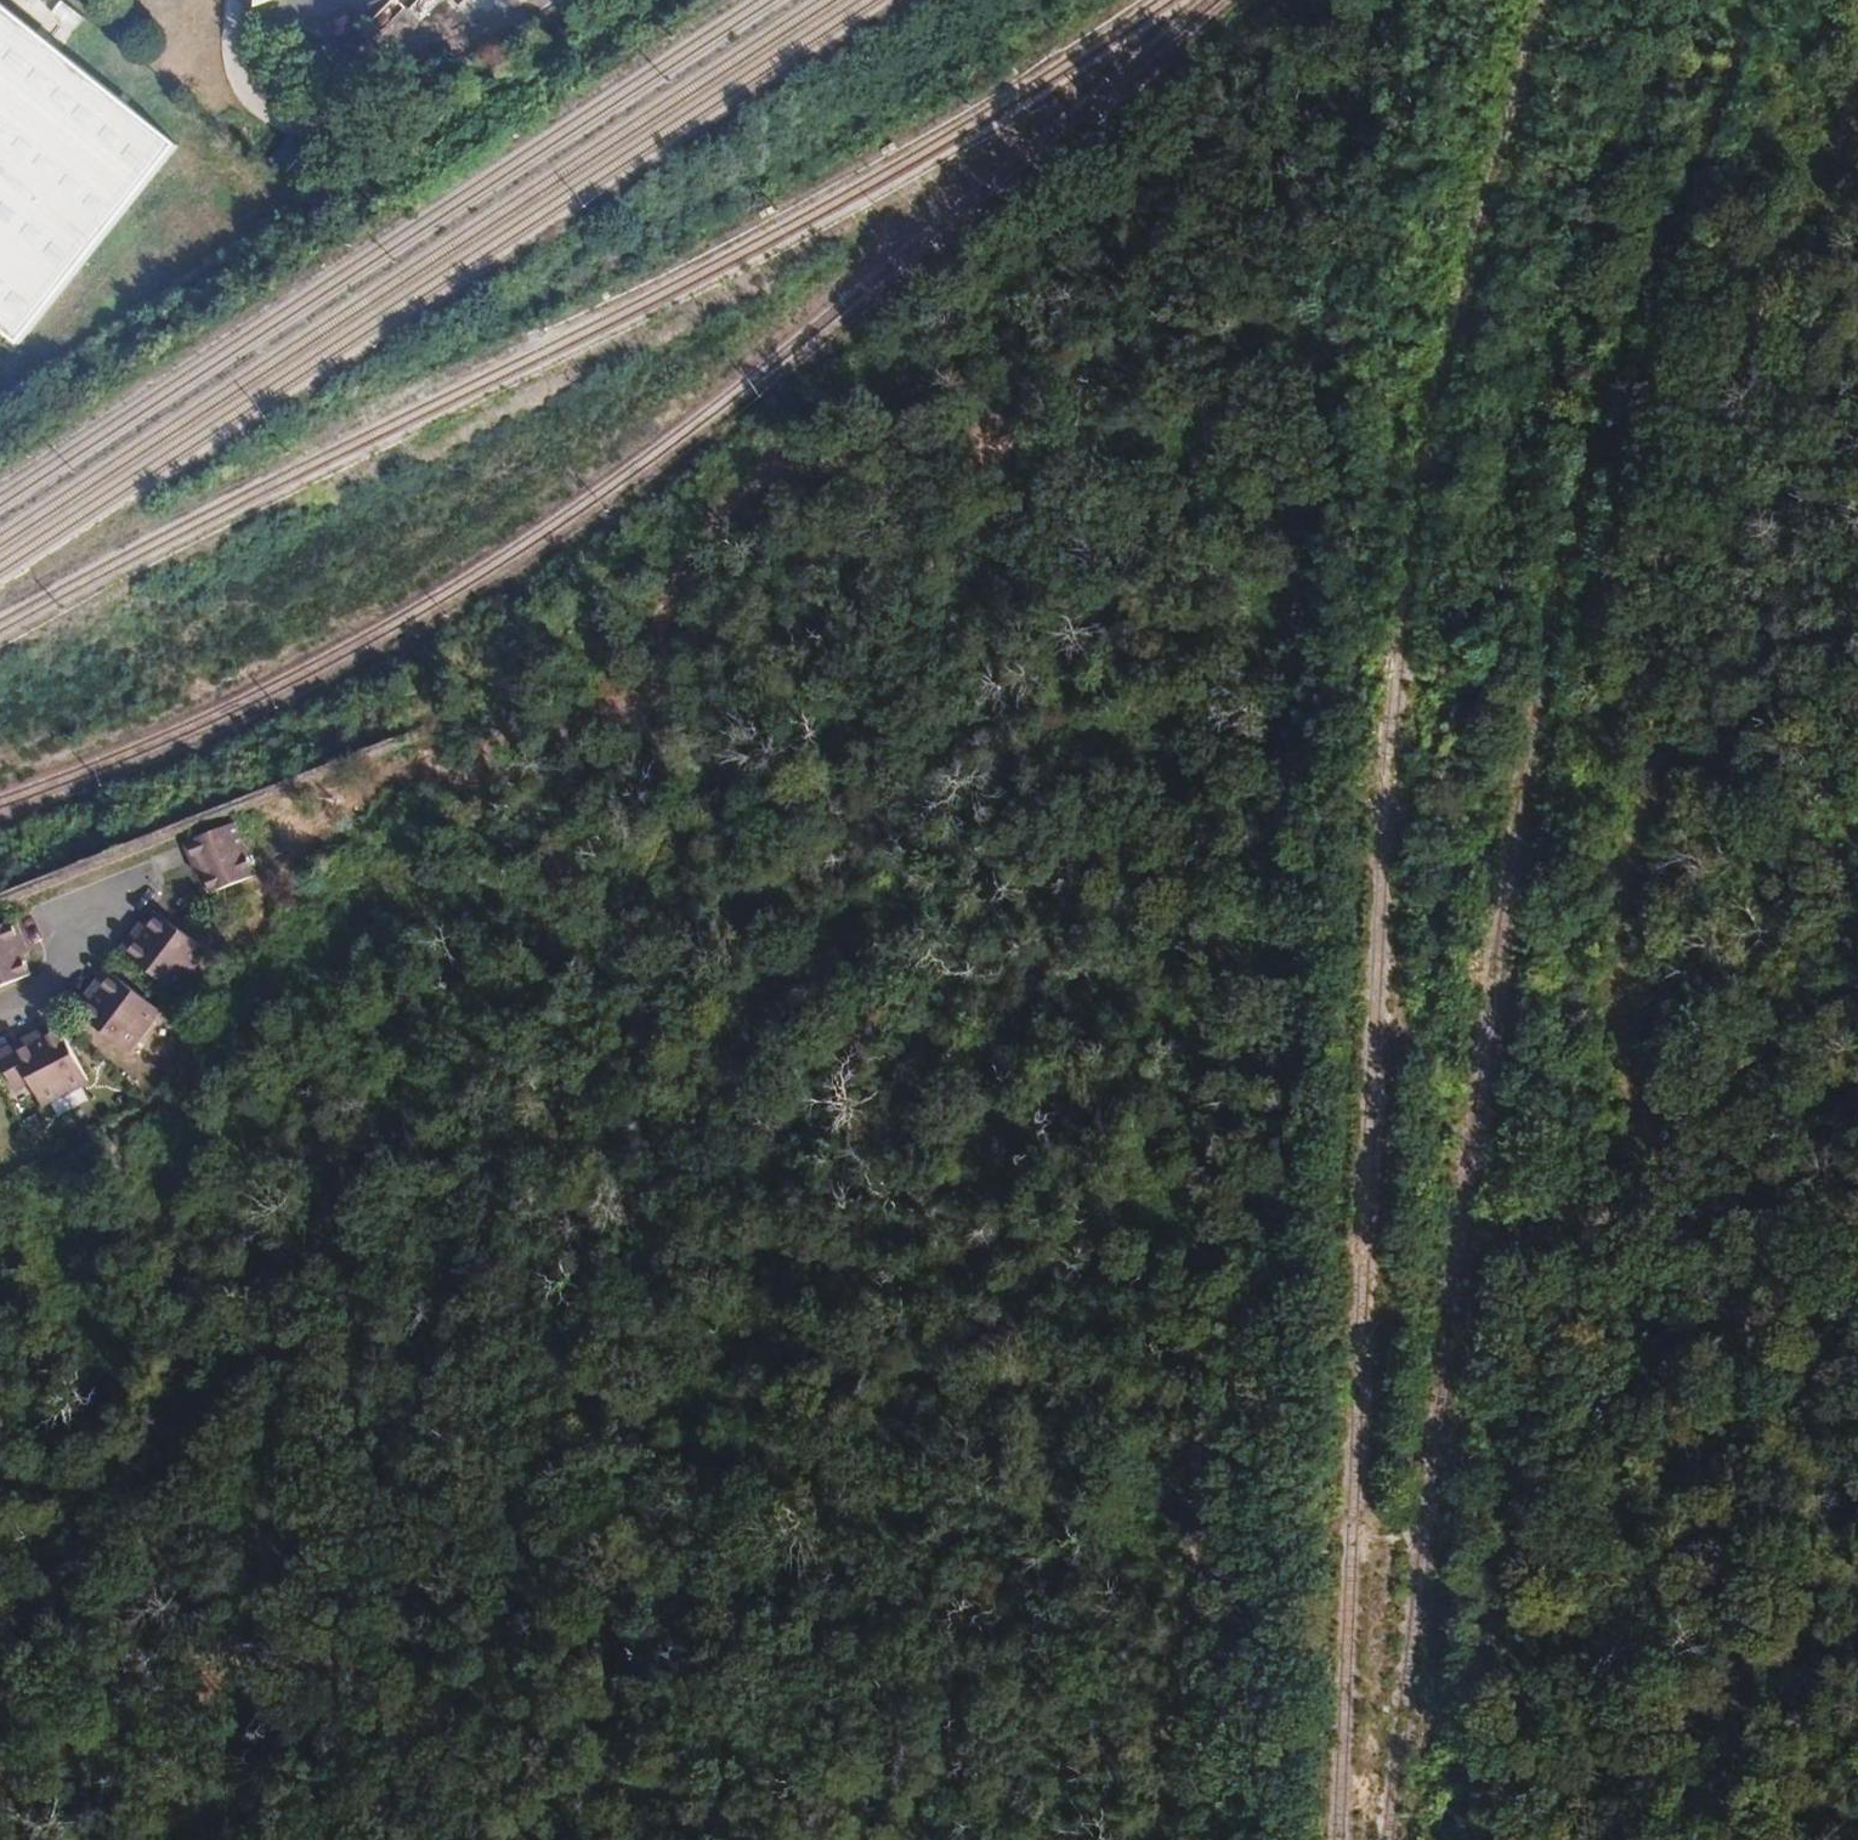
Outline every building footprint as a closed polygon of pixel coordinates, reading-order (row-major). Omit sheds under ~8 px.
[(0,0),(0,331),(17,345),(178,143),(0,0)] [(439,0),(417,0),(409,9),(399,0),(390,0),(368,24),(393,48),(439,0)] [(488,35),(537,0),(463,0),(488,35)] [(222,832),(184,850),(207,899),(245,881),(222,832)] [(140,933),(127,954),(177,986),(202,948),(160,921),(149,938),(140,933)] [(8,981),(0,960),(8,957),(0,937),(0,984),(8,981)] [(161,1010),(113,975),(103,990),(111,995),(94,1019),(134,1048),(161,1010)] [(56,1039),(27,1053),(23,1045),(0,1056),(0,1064),(14,1094),(33,1086),(41,1104),(78,1086),(56,1039)]
